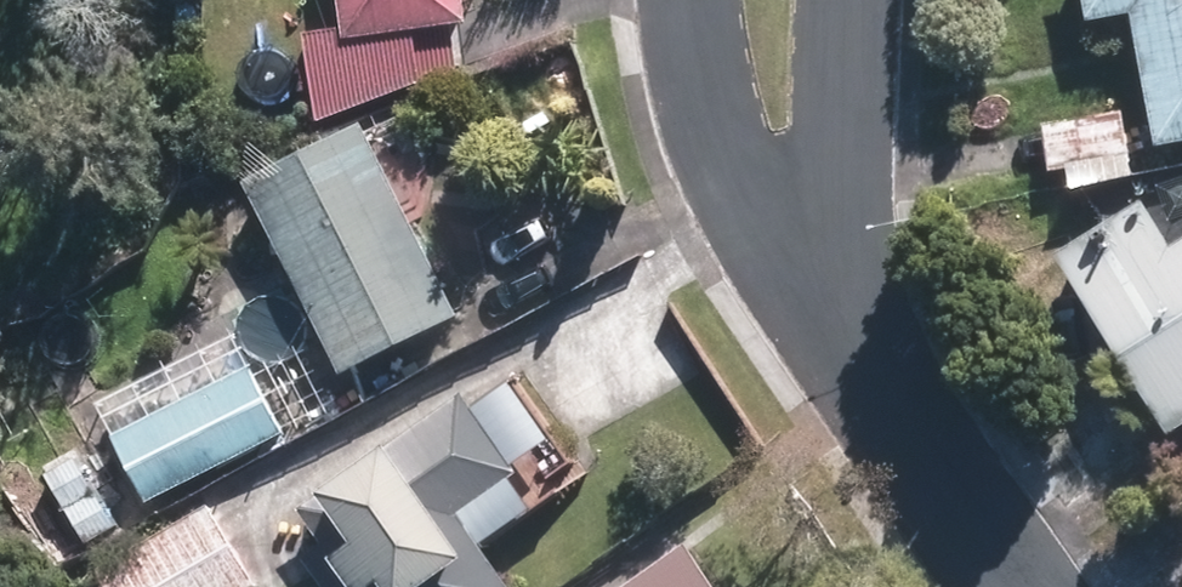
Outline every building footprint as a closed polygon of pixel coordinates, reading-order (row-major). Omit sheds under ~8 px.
[(458,0),(340,0),(345,36),(461,18),(458,0)] [(1095,15),(1130,9),(1155,143),(1181,138),(1181,0),(1092,0),(1095,15)] [(438,316),(353,142),(254,190),(339,364),(438,316)] [(1065,261),(1168,424),(1181,415),(1181,257),(1169,265),(1138,215),(1065,261)] [(270,437),(243,380),(117,441),(145,498),(270,437)] [(458,408),(314,509),(338,543),(312,561),(331,586),(489,586),(440,517),(504,472),(458,408)] [(75,464),(45,479),(60,508),(90,492),(75,464)] [(95,498),(65,514),(80,542),(110,527),(95,498)] [(101,577),(107,586),(235,586),(240,584),(200,517),(101,577)] [(683,562),(647,586),(701,586),(683,562)]
